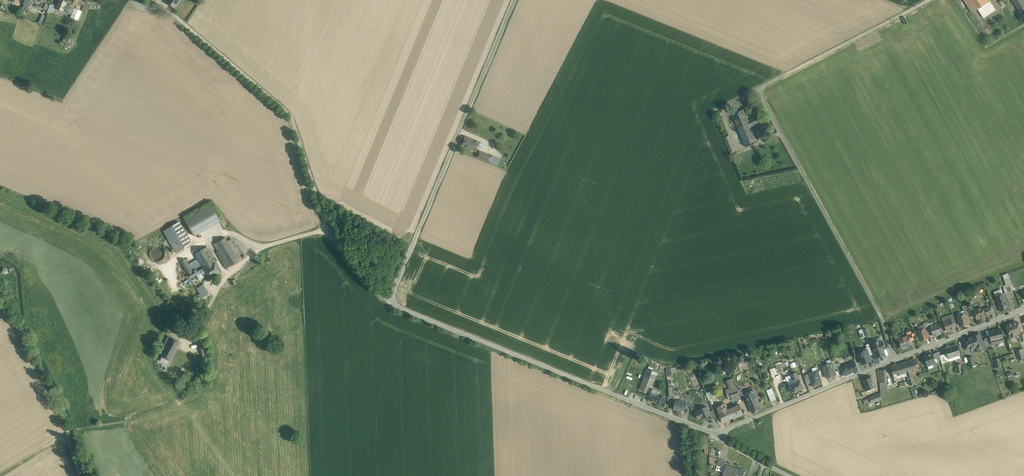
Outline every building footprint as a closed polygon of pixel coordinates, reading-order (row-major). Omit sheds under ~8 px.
[(64,0),(60,0),(56,9),(63,12),(63,11),(71,14),(72,12),(73,8),(67,5),(67,6),(65,5),(67,1),(64,0)] [(166,2),(175,8),(180,0),(168,0),(166,2)] [(972,13),(978,9),(990,1),(989,0),(964,0),(972,13)] [(1023,0),(1012,0),(1020,11),(1023,8),(1023,1),(1023,0)] [(990,1),(978,9),(983,18),(996,10),(990,1)] [(50,7),(47,12),(50,13),(51,11),(53,12),(55,9),(56,7),(50,4),(50,7)] [(82,11),(74,8),(70,17),(78,20),(82,11)] [(743,110),(733,114),(738,126),(748,121),(743,110)] [(748,121),(738,126),(745,140),(754,136),(750,126),(759,122),(758,120),(758,119),(758,120),(757,117),(748,121)] [(734,147),(729,135),(724,138),(729,149),(734,147)] [(754,136),(745,140),(743,141),(745,145),(757,140),(755,135),(754,136)] [(480,142),(465,136),(461,146),(476,152),(480,142)] [(491,156),(480,151),(477,157),(489,162),(491,156)] [(491,156),(489,162),(498,166),(501,160),(491,156)] [(191,235),(218,223),(210,204),(183,216),(191,235)] [(191,244),(179,222),(164,231),(176,252),(191,244)] [(242,259),(231,239),(227,241),(225,237),(214,244),(218,251),(221,249),(230,266),(242,259)] [(165,256),(165,254),(164,251),(163,248),(160,247),(158,246),(155,247),(152,248),(151,251),(150,254),(151,257),(152,259),(155,261),(158,261),(161,261),(163,259),(165,256)] [(207,247),(195,253),(200,262),(204,269),(215,262),(207,247)] [(200,262),(191,268),(186,258),(181,261),(188,274),(190,278),(204,270),(204,269),(200,262)] [(215,262),(204,269),(204,270),(209,278),(220,271),(215,262)] [(1009,273),(1003,274),(1005,284),(1003,285),(1005,293),(1013,291),(1009,273)] [(203,284),(196,287),(199,293),(197,294),(200,299),(209,293),(203,284)] [(1003,294),(995,296),(1001,311),(1009,308),(1003,294)] [(982,307),(978,308),(977,308),(975,309),(975,310),(973,310),(975,316),(976,318),(978,319),(980,318),(981,317),(985,315),(985,316),(988,315),(986,308),(983,309),(982,307)] [(964,311),(958,313),(959,316),(957,316),(958,319),(958,320),(958,321),(959,322),(961,326),(968,323),(967,318),(965,313),(964,311)] [(951,319),(943,322),(947,331),(954,328),(952,323),(951,319)] [(1017,322),(1007,325),(1010,336),(1011,336),(1013,337),(1015,336),(1016,335),(1016,334),(1021,332),(1017,322)] [(930,326),(932,332),(934,336),(941,333),(938,324),(930,326)] [(857,327),(861,338),(866,337),(861,326),(857,327)] [(924,328),(918,331),(919,333),(918,334),(919,336),(920,336),(921,341),(928,338),(927,334),(924,328)] [(1001,328),(989,331),(990,337),(991,341),(992,341),(1003,338),(1001,328)] [(982,341),(980,334),(973,336),(976,347),(976,348),(981,346),(983,345),(982,341)] [(179,341),(169,336),(166,342),(176,347),(179,341)] [(907,336),(899,339),(902,347),(903,348),(905,347),(906,346),(911,344),(910,341),(908,336),(907,336)] [(973,336),(964,339),(968,350),(971,349),(972,350),(973,349),(974,348),(976,347),(973,336)] [(878,341),(872,343),(877,357),(879,357),(883,355),(882,353),(884,352),(883,349),(885,348),(882,341),(878,342),(878,341)] [(176,347),(166,342),(163,347),(166,348),(162,356),(170,360),(176,347)] [(205,345),(199,347),(201,354),(211,352),(210,349),(207,350),(205,345)] [(957,345),(946,349),(949,358),(961,354),(957,345)] [(871,361),(867,350),(858,353),(862,364),(871,361)] [(932,353),(924,356),(928,366),(936,363),(933,355),(932,353)] [(973,356),(967,358),(970,367),(976,365),(973,356)] [(799,365),(798,361),(795,362),(794,358),(789,360),(791,368),(799,365)] [(903,363),(905,373),(906,373),(911,371),(917,369),(914,359),(903,363)] [(841,367),(842,371),(844,375),(858,370),(855,361),(841,367)] [(776,367),(770,370),(771,371),(770,371),(771,375),(778,373),(777,369),(786,366),(785,363),(776,366),(776,367)] [(832,363),(828,365),(827,364),(827,365),(823,366),(826,378),(835,375),(832,363)] [(905,373),(903,363),(891,366),(894,377),(902,374),(905,373)] [(648,368),(640,389),(646,392),(651,380),(654,381),(658,372),(657,371),(648,368)] [(818,370),(814,371),(813,371),(813,372),(809,373),(813,386),(822,384),(818,370)] [(911,371),(906,373),(910,385),(914,384),(911,371)] [(797,372),(790,375),(794,383),(791,384),(792,388),(794,392),(797,391),(798,392),(801,391),(800,390),(804,388),(802,384),(797,372)] [(872,377),(863,380),(867,390),(876,387),(872,377)] [(881,383),(880,383),(881,392),(888,390),(887,382),(881,383)] [(761,409),(752,387),(748,390),(749,392),(744,394),(752,412),(761,409)] [(713,390),(706,393),(709,401),(716,398),(713,390)] [(659,396),(651,392),(648,399),(662,405),(665,397),(660,395),(659,396)] [(881,393),(870,397),(872,403),(881,399),(881,393)] [(679,400),(679,401),(675,401),(674,409),(678,410),(678,411),(681,411),(681,410),(685,411),(686,406),(686,403),(682,402),(682,401),(679,400)] [(725,403),(716,407),(722,422),(723,422),(724,422),(726,422),(726,420),(733,417),(730,408),(727,409),(725,403)] [(739,404),(730,408),(733,417),(734,418),(743,414),(739,404)] [(707,406),(699,410),(699,411),(695,412),(698,419),(704,416),(705,418),(711,415),(709,412),(707,406)] [(699,444),(699,449),(705,448),(705,453),(708,453),(708,444),(699,444)] [(726,461),(719,459),(717,465),(723,467),(726,461)] [(726,465),(724,475),(727,475),(734,475),(736,468),(726,465)]
